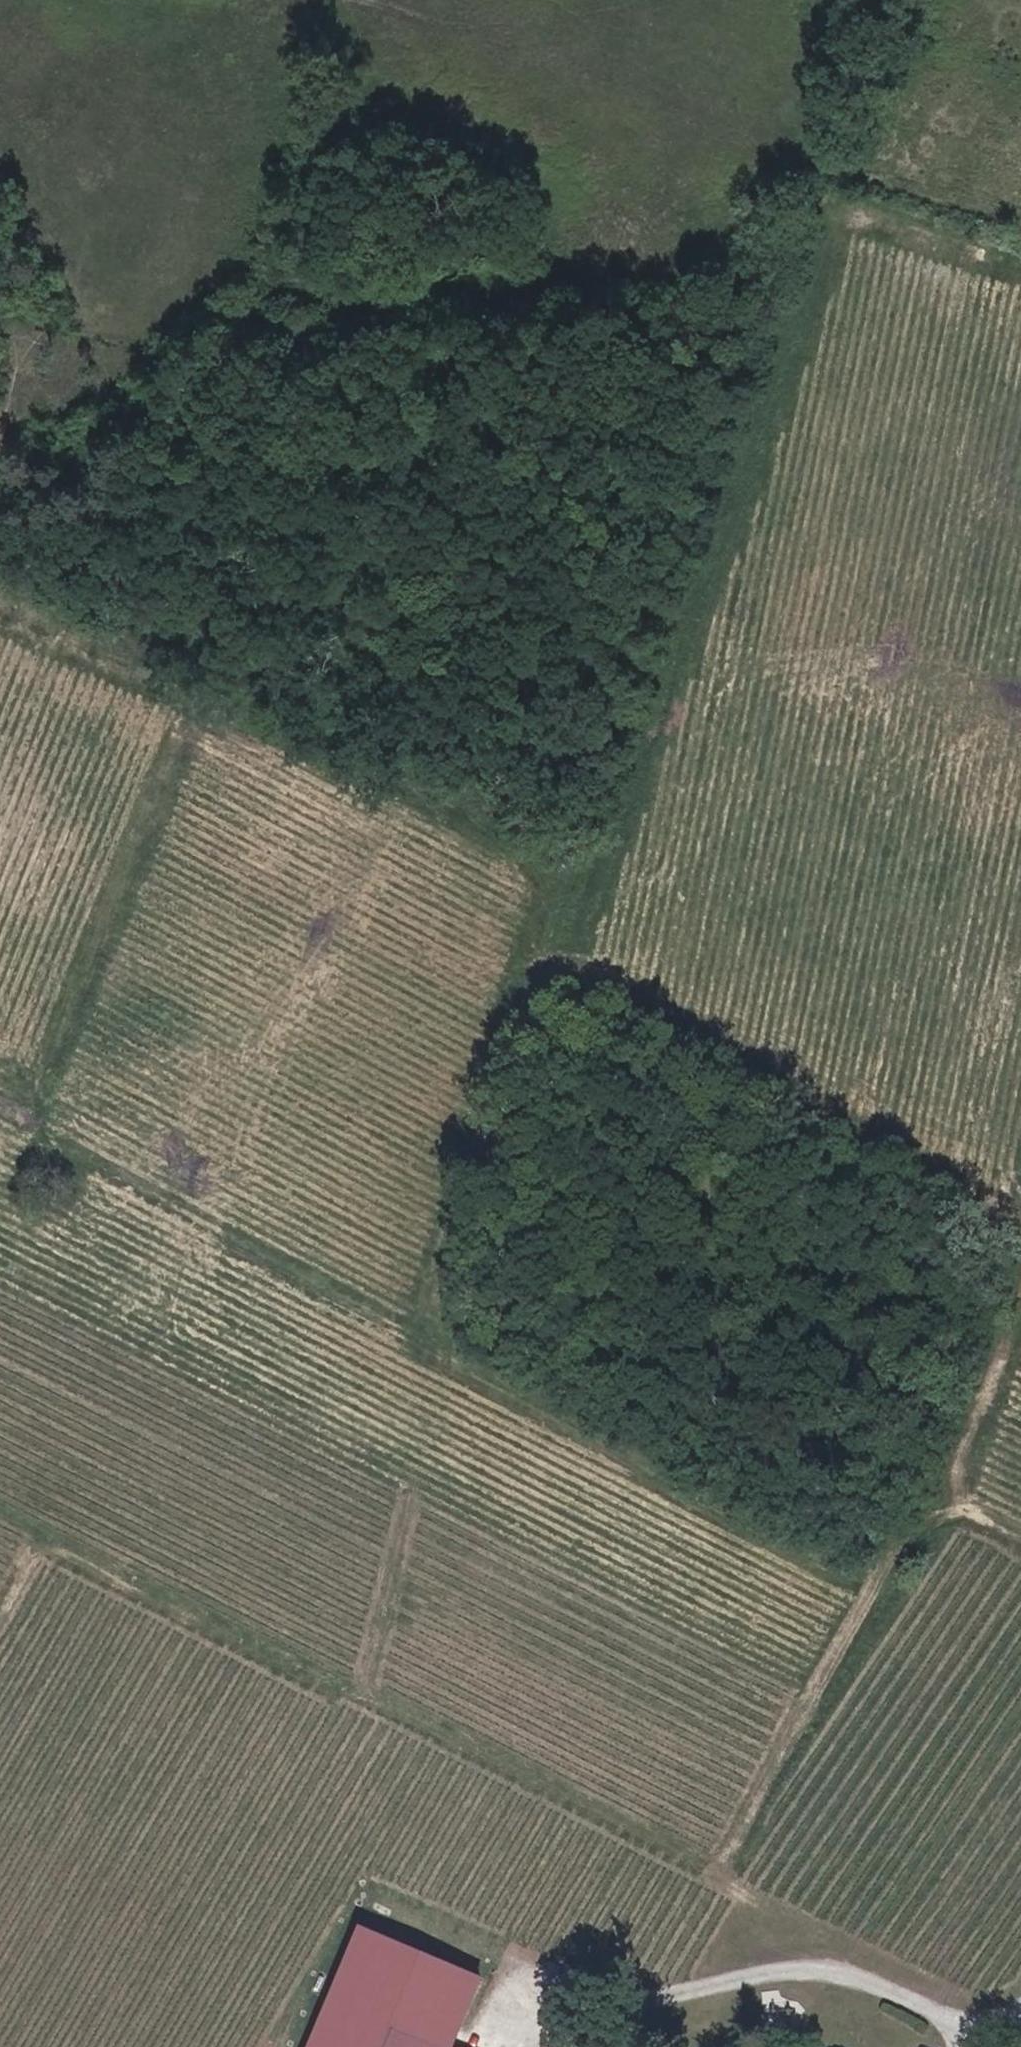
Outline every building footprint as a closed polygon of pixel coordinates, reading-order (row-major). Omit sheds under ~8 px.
[(448,2025),(480,1956),(364,1902),(297,2046),(495,2046),(448,2025)]
